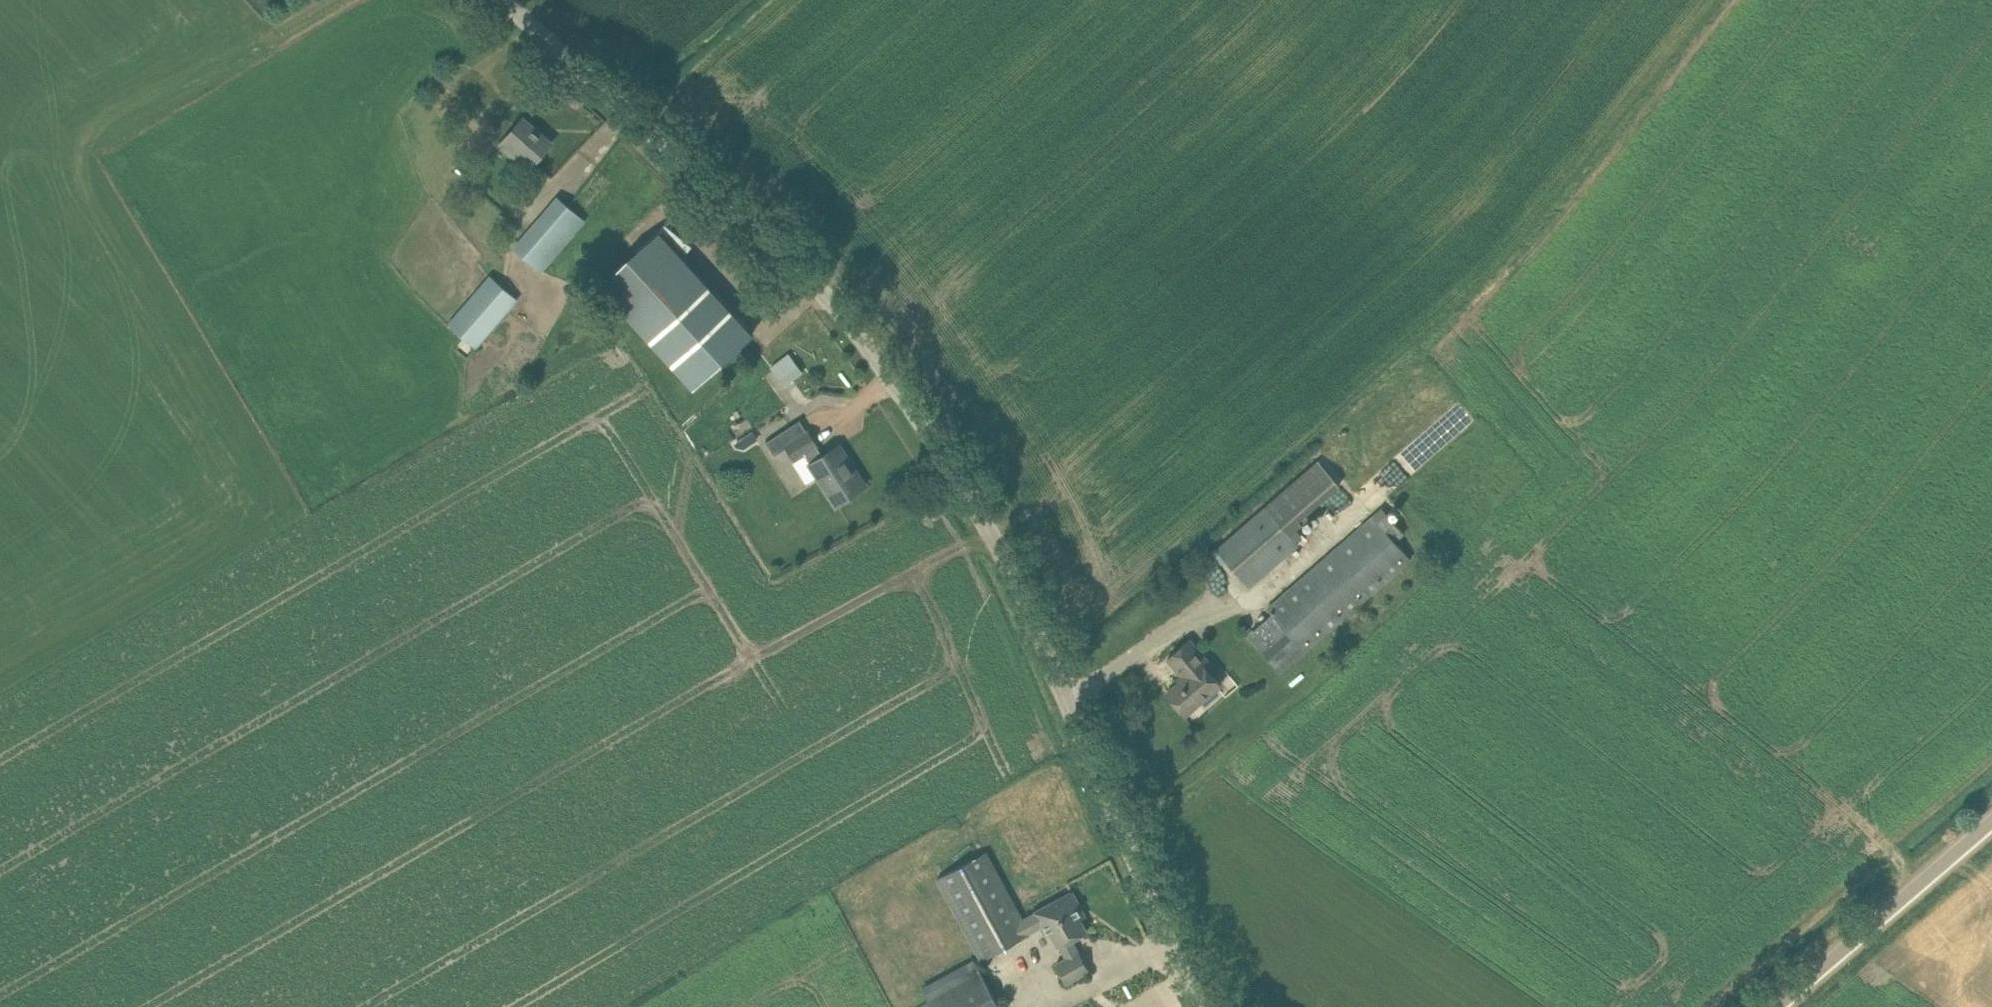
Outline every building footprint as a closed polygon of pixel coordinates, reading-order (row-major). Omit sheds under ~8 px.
[(499,146),(514,158),(519,151),(534,164),(552,142),(552,141),(551,143),(535,129),(536,128),(524,117),(511,132),(499,146)] [(575,223),(580,227),(587,219),(560,196),(514,248),(536,267),(575,223)] [(602,286),(693,387),(754,332),(684,255),(693,245),(672,228),(650,249),(647,245),(602,286)] [(449,323),(477,347),(519,298),(492,274),(449,323)] [(788,354),(771,366),(785,384),(802,372),(788,354)] [(1422,463),(1468,424),(1457,411),(1411,450),(1422,463)] [(767,441),(776,454),(787,447),(796,461),(806,454),(811,461),(808,463),(835,505),(863,487),(846,461),(850,459),(840,444),(823,455),(817,445),(817,444),(809,431),(808,431),(800,419),(767,441)] [(753,431),(735,443),(737,446),(744,448),(759,439),(753,431)] [(1218,548),(1250,585),(1298,544),(1290,536),(1304,524),(1300,519),(1341,485),(1320,460),(1218,548)] [(1269,606),(1306,650),(1412,558),(1396,540),(1405,532),(1383,507),(1269,606)] [(1168,657),(1185,677),(1167,693),(1185,714),(1221,683),(1211,671),(1214,668),(1190,639),(1168,657)] [(938,877),(982,959),(1041,927),(1046,935),(1053,931),(1067,956),(1056,962),(1067,982),(1090,970),(1080,950),(1079,951),(1072,938),(1087,930),(1081,918),(1086,916),(1073,890),(1034,911),(1034,912),(1023,918),(987,851),(938,877)]
